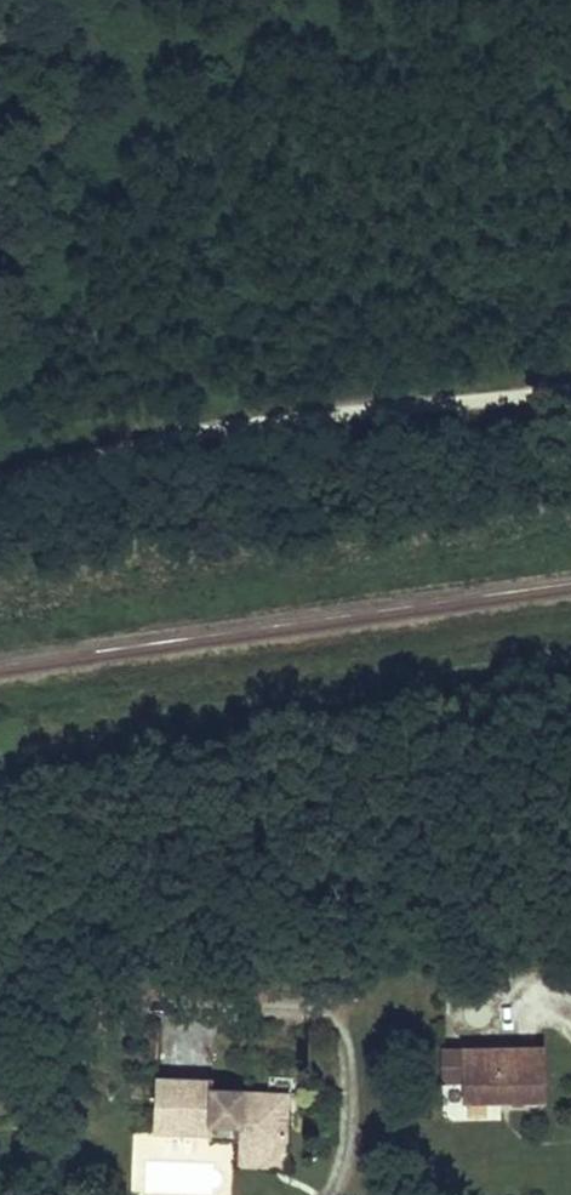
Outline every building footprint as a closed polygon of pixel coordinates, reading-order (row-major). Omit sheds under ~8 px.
[(539,1045),(457,1053),(461,1105),(500,1101),(499,1095),(507,1095),(507,1100),(545,1097),(539,1045)] [(206,1086),(156,1084),(155,1134),(241,1138),(240,1151),(287,1153),(289,1099),(206,1095),(206,1086)] [(240,1167),(287,1169),(287,1153),(240,1151),(240,1167)]
